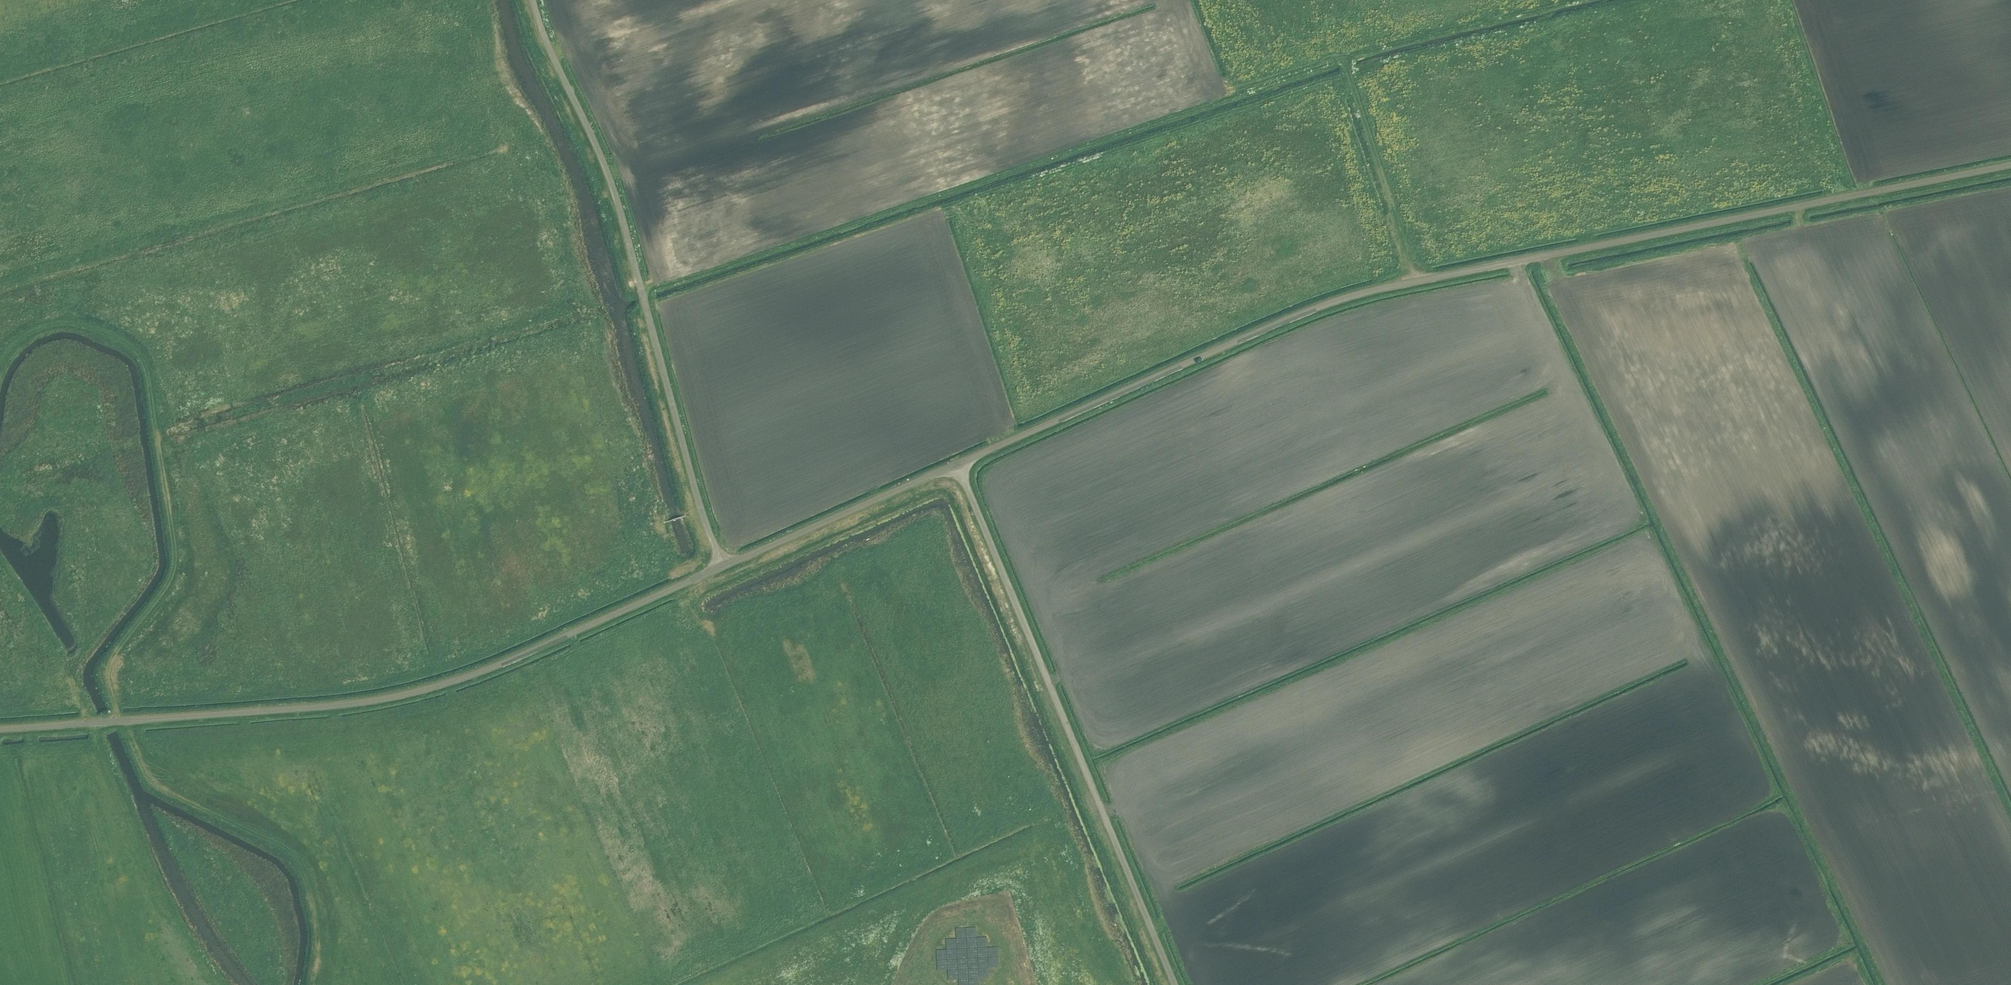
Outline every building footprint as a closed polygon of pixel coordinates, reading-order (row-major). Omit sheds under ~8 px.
[(937,970),(947,969),(948,980),(958,979),(958,984),(979,984),(979,978),(989,977),(988,967),(999,967),(998,946),(987,947),(987,936),(976,937),(976,927),(955,928),(956,938),(946,939),(946,949),(936,949),(937,970)]
